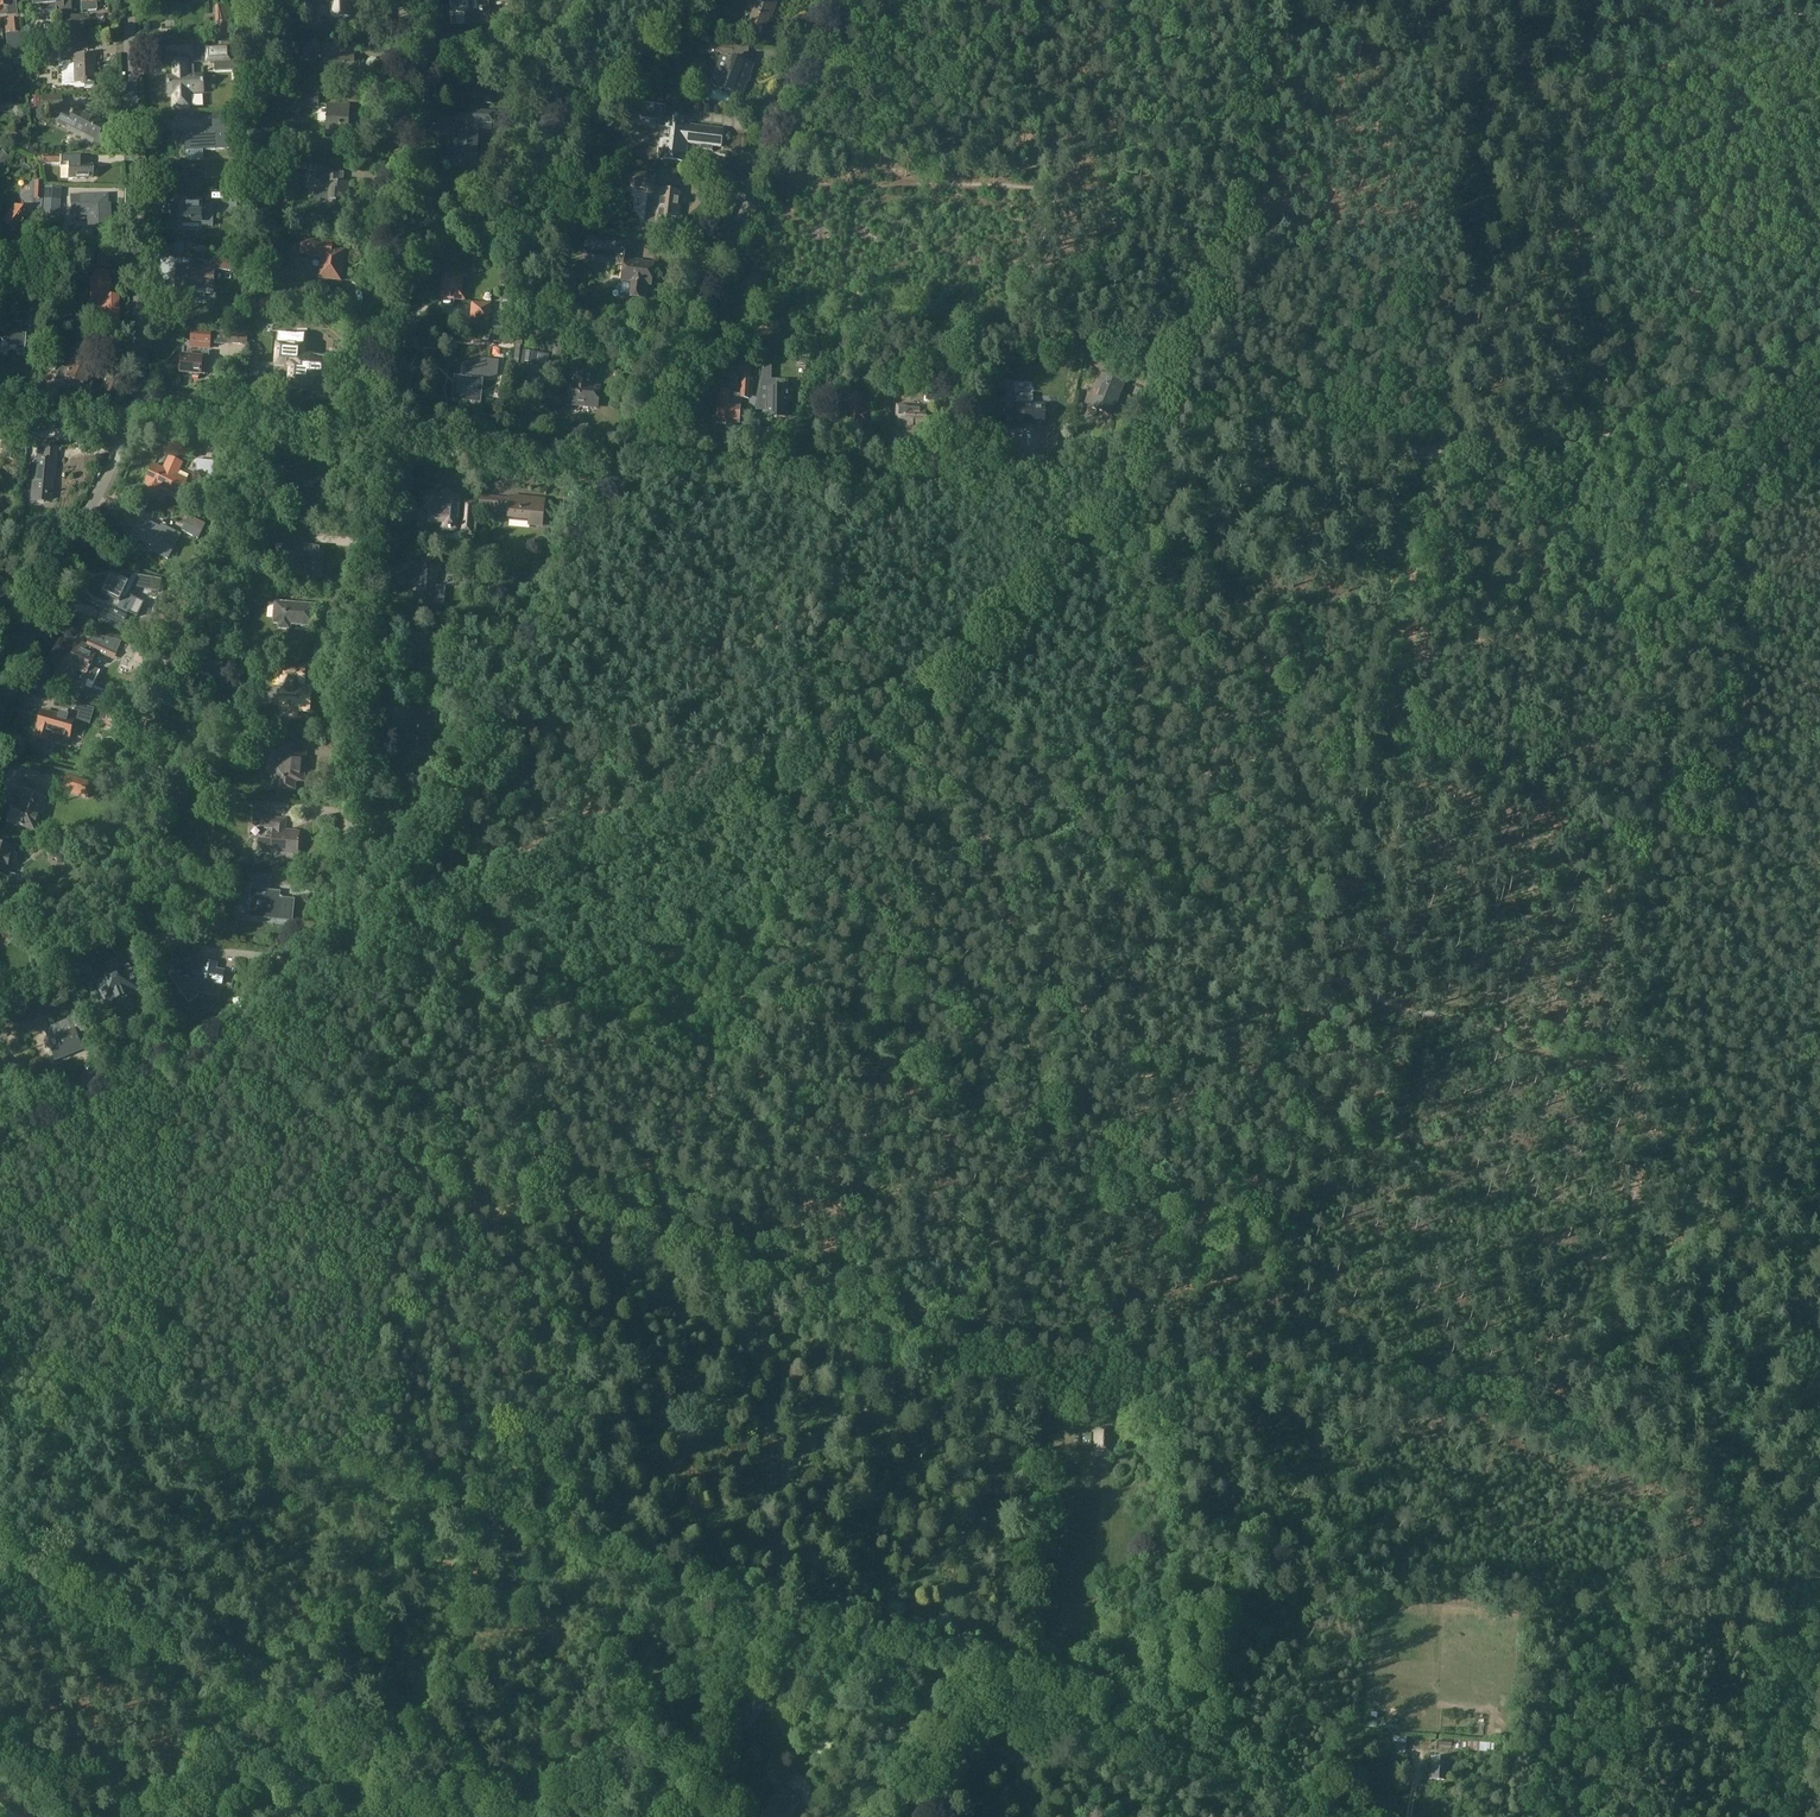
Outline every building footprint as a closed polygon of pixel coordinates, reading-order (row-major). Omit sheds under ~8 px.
[(5,13),(6,16),(15,15),(14,0),(0,0),(0,14),(5,13)] [(32,8),(53,6),(54,5),(55,10),(59,10),(63,9),(62,0),(31,0),(32,8)] [(84,3),(81,4),(82,13),(97,11),(96,2),(109,1),(109,0),(84,0),(85,3),(84,3)] [(326,3),(326,4),(330,4),(330,10),(331,20),(349,19),(348,12),(348,5),(351,5),(351,0),(326,0),(326,3)] [(477,20),(476,0),(455,0),(456,13),(465,12),(465,21),(477,20)] [(764,29),(770,12),(772,13),(776,1),(772,0),(756,0),(748,24),(764,29)] [(64,11),(60,11),(61,17),(70,17),(71,17),(69,1),(63,1),(64,11)] [(224,7),(220,7),(217,7),(218,24),(219,39),(233,38),(229,25),(224,7)] [(74,34),(85,33),(83,16),(73,17),(74,34)] [(18,19),(3,20),(5,35),(16,34),(18,33),(19,33),(18,19)] [(71,29),(62,30),(63,42),(72,41),(71,29)] [(18,33),(16,34),(5,35),(8,61),(21,60),(18,33)] [(715,44),(714,54),(734,56),(735,46),(715,44)] [(73,49),(60,48),(60,62),(74,62),(74,56),(76,56),(76,45),(73,45),(73,49)] [(230,61),(229,47),(206,48),(206,62),(217,62),(230,61)] [(321,48),(303,49),(302,49),(302,63),(315,63),(315,59),(321,59),(321,48)] [(46,50),(37,50),(37,60),(46,60),(46,50)] [(340,55),(326,55),(327,77),(335,77),(335,79),(337,81),(344,80),(345,78),(345,76),(354,76),(354,66),(356,66),(357,64),(357,61),(355,59),(354,59),(353,57),(340,57),(340,55)] [(74,74),(64,74),(64,83),(75,83),(84,83),(84,87),(93,87),(93,84),(94,83),(94,74),(95,74),(95,67),(94,56),(77,56),(76,56),(74,56),(74,62),(74,74)] [(191,77),(191,66),(188,66),(188,58),(187,58),(187,59),(174,60),(174,59),(173,59),(174,70),(175,78),(168,78),(168,77),(167,77),(168,95),(169,95),(169,94),(173,94),(174,110),(175,110),(175,109),(189,109),(189,110),(190,110),(189,93),(204,92),(204,93),(203,75),(203,76),(195,77),(191,77)] [(715,73),(710,85),(718,88),(719,87),(726,89),(742,95),(752,66),(734,60),(729,58),(723,76),(715,73)] [(306,95),(306,107),(316,107),(317,96),(306,95)] [(40,97),(30,97),(31,110),(40,109),(40,97)] [(484,97),(484,104),(492,105),(492,97),(484,97)] [(328,104),(327,111),(326,134),(347,135),(348,105),(328,104)] [(465,110),(464,122),(480,123),(494,124),(495,112),(479,111),(479,106),(466,105),(465,110)] [(566,112),(578,121),(583,113),(571,105),(566,112)] [(63,110),(56,124),(66,129),(67,127),(94,141),(93,141),(101,146),(108,134),(101,130),(104,124),(74,108),(72,114),(64,110),(63,110)] [(205,132),(185,133),(186,151),(203,151),(231,149),(230,131),(230,125),(244,124),(244,121),(243,113),(229,113),(229,121),(212,122),(212,124),(215,123),(215,130),(205,130),(205,132)] [(660,141),(658,159),(685,163),(687,144),(700,145),(700,150),(712,151),(712,147),(720,148),(722,130),(689,126),(690,119),(661,116),(659,127),(671,128),(670,142),(660,141)] [(453,136),(451,165),(475,167),(477,146),(478,146),(479,140),(477,140),(478,134),(479,134),(480,123),(464,122),(463,133),(457,133),(456,136),(453,136)] [(6,145),(1,151),(8,157),(13,150),(6,145)] [(0,153),(0,169),(1,169),(9,160),(0,152),(0,153)] [(262,155),(260,165),(277,167),(278,157),(262,155)] [(90,178),(90,166),(79,166),(79,157),(82,157),(82,156),(43,156),(43,163),(60,163),(60,167),(68,167),(68,178),(90,178)] [(248,162),(236,162),(237,173),(249,172),(248,162)] [(581,162),(579,171),(587,174),(589,165),(581,162)] [(67,184),(66,167),(54,167),(55,184),(67,184)] [(327,192),(316,191),(314,217),(328,219),(328,214),(347,215),(349,183),(338,183),(339,173),(317,172),(316,182),(328,183),(327,192)] [(653,174),(632,172),(630,187),(648,189),(651,189),(653,174)] [(14,207),(2,223),(4,224),(4,226),(7,228),(9,228),(15,232),(22,223),(32,209),(33,207),(40,213),(41,211),(41,200),(41,198),(42,182),(34,182),(33,182),(29,185),(29,192),(26,191),(20,197),(26,203),(25,204),(20,211),(14,207)] [(43,187),(41,215),(41,218),(58,219),(60,188),(43,187)] [(651,189),(648,189),(644,224),(677,228),(681,193),(651,189)] [(89,214),(90,228),(106,228),(105,218),(108,218),(107,205),(105,205),(105,197),(72,198),(72,215),(89,214)] [(230,199),(230,216),(243,216),(243,199),(230,199)] [(179,214),(177,215),(177,219),(179,220),(180,220),(180,222),(193,223),(201,223),(201,226),(212,226),(212,225),(212,224),(213,205),(212,205),(208,205),(202,205),(180,205),(180,214),(179,214)] [(523,238),(539,240),(539,229),(524,228),(523,238)] [(585,236),(583,255),(616,259),(615,266),(623,267),(624,261),(633,262),(635,242),(585,236)] [(319,278),(340,281),(344,251),(331,250),(331,243),(304,240),(303,240),(303,247),(302,254),(322,257),(319,278)] [(110,254),(96,254),(96,269),(110,269),(110,254)] [(224,261),(223,271),(234,272),(234,262),(224,261)] [(621,282),(620,296),(627,297),(627,296),(644,298),(646,285),(651,286),(651,284),(653,282),(653,279),(652,277),(653,265),(633,262),(624,261),(623,267),(621,282)] [(214,270),(209,269),(177,267),(176,286),(179,286),(178,298),(195,299),(196,288),(212,289),(214,270)] [(116,297),(109,297),(109,273),(89,274),(89,290),(93,290),(94,298),(97,298),(97,325),(117,324),(116,297)] [(443,275),(441,300),(441,305),(452,306),(452,300),(464,300),(466,276),(443,275)] [(272,299),(257,297),(255,309),(270,311),(272,299)] [(470,315),(470,321),(471,321),(489,322),(490,322),(490,316),(490,315),(491,304),(471,303),(470,315)] [(511,330),(512,319),(493,318),(492,329),(511,330)] [(518,319),(516,328),(518,328),(520,329),(519,333),(529,335),(529,333),(530,329),(549,332),(548,336),(547,340),(559,342),(562,326),(518,319)] [(0,347),(2,349),(4,347),(7,347),(9,349),(23,351),(23,354),(32,355),(34,337),(25,336),(26,330),(21,330),(22,325),(2,323),(0,325),(0,347)] [(580,332),(578,347),(594,349),(597,332),(581,329),(580,332)] [(279,330),(276,359),(292,361),(289,382),(295,383),(311,384),(311,378),(325,380),(326,374),(328,357),(302,355),(304,333),(279,330)] [(191,332),(189,348),(210,350),(211,333),(191,332)] [(240,335),(228,334),(227,344),(239,345),(240,335)] [(499,334),(499,342),(506,342),(511,343),(512,335),(499,334)] [(52,340),(47,361),(59,364),(59,363),(60,363),(60,367),(60,368),(55,379),(56,382),(65,385),(66,385),(72,387),(82,364),(70,359),(69,361),(60,357),(63,342),(52,340)] [(1106,345),(1090,341),(1086,357),(1102,361),(1106,345)] [(180,365),(179,371),(181,371),(181,374),(191,374),(192,378),(199,378),(200,375),(201,375),(204,375),(205,365),(208,365),(208,363),(209,353),(202,352),(202,353),(201,358),(182,357),(182,365),(180,365)] [(543,385),(549,357),(524,352),(520,367),(523,368),(520,380),(524,381),(523,388),(521,392),(523,398),(529,399),(533,396),(532,391),(530,390),(532,382),(543,385)] [(455,383),(453,399),(475,401),(479,402),(481,381),(492,378),(497,377),(499,361),(493,361),(485,361),(463,365),(462,366),(460,379),(462,379),(461,384),(455,383)] [(82,364),(72,387),(77,389),(77,390),(87,394),(87,392),(88,393),(94,379),(96,374),(97,371),(91,369),(91,368),(82,364)] [(718,394),(718,406),(717,422),(727,423),(727,426),(736,427),(737,423),(738,424),(739,407),(741,407),(741,399),(749,400),(750,364),(742,364),(740,395),(718,394)] [(1102,374),(1089,407),(1111,416),(1124,383),(1120,382),(1124,373),(1109,367),(1105,376),(1102,374)] [(567,404),(597,407),(599,388),(589,387),(591,370),(574,369),(573,386),(569,385),(567,404)] [(113,381),(107,395),(109,396),(117,396),(120,387),(114,382),(113,381)] [(760,381),(756,404),(768,404),(768,413),(768,418),(776,418),(776,415),(787,415),(787,403),(793,403),(793,389),(788,389),(769,388),(769,381),(760,381)] [(883,383),(879,398),(887,399),(888,399),(891,388),(883,383)] [(829,385),(827,397),(835,399),(837,387),(834,386),(829,385)] [(845,423),(862,424),(862,422),(865,422),(866,415),(863,414),(864,398),(843,396),(842,406),(847,407),(845,423)] [(887,399),(879,398),(878,398),(877,410),(884,410),(886,410),(887,400),(887,399)] [(1002,426),(1002,428),(1028,429),(1028,426),(1045,426),(1045,405),(1032,404),(1032,403),(1013,402),(1013,404),(1002,404),(1002,426)] [(899,405),(897,425),(907,426),(915,427),(914,432),(923,433),(925,407),(899,405)] [(21,442),(20,444),(26,445),(29,445),(29,436),(27,436),(27,434),(21,433),(21,435),(21,442)] [(20,444),(21,442),(10,441),(3,441),(1,460),(19,462),(20,444)] [(31,493),(30,501),(44,502),(45,494),(51,495),(53,478),(54,478),(54,473),(57,447),(42,446),(41,460),(34,460),(31,493)] [(153,465),(146,481),(149,483),(147,488),(158,493),(160,488),(179,497),(183,488),(181,483),(178,481),(180,478),(176,476),(182,463),(168,457),(163,469),(153,465)] [(196,460),(193,460),(194,475),(197,475),(209,476),(210,461),(196,460)] [(281,478),(280,494),(299,496),(300,490),(324,492),(326,473),(308,472),(308,468),(297,467),(296,471),(291,470),(290,478),(281,478)] [(423,491),(421,511),(427,511),(426,517),(441,518),(440,527),(440,532),(459,534),(459,530),(460,530),(462,514),(462,506),(461,506),(462,494),(450,493),(441,493),(423,491)] [(511,499),(492,497),(491,511),(509,513),(509,521),(530,523),(529,525),(541,526),(543,502),(511,499)] [(460,530),(460,536),(473,537),(475,515),(462,514),(460,530)] [(138,523),(131,538),(138,542),(139,539),(153,546),(151,551),(162,556),(168,559),(179,537),(180,536),(174,533),(165,528),(163,531),(146,522),(144,526),(138,523)] [(185,523),(181,531),(198,540),(202,531),(185,523)] [(259,523),(258,534),(272,536),(272,524),(259,523)] [(486,540),(477,535),(475,538),(478,540),(473,548),(479,552),(485,543),(486,540)] [(293,546),(292,565),(310,566),(309,574),(317,574),(318,567),(319,567),(321,548),(305,547),(305,538),(294,537),(293,546)] [(200,558),(198,563),(199,566),(202,567),(205,566),(207,561),(206,559),(203,557),(200,558)] [(425,558),(424,571),(419,571),(417,601),(435,603),(437,571),(441,571),(441,560),(425,558)] [(133,574),(128,583),(123,594),(122,597),(127,599),(129,595),(132,588),(160,592),(162,580),(133,574)] [(101,595),(114,601),(110,609),(106,607),(99,622),(120,633),(128,617),(127,617),(128,613),(137,618),(144,603),(136,599),(129,595),(127,599),(122,597),(123,594),(128,583),(111,575),(101,595)] [(266,592),(250,591),(249,602),(265,603),(266,592)] [(273,624),(313,627),(315,606),(274,603),(273,624)] [(66,666),(63,671),(75,677),(77,671),(78,672),(79,670),(86,673),(84,678),(88,680),(85,687),(89,689),(92,681),(92,682),(94,677),(98,679),(107,657),(108,658),(112,650),(116,641),(94,638),(91,643),(89,648),(84,646),(79,644),(72,659),(68,657),(64,665),(66,666)] [(207,659),(206,672),(222,674),(223,661),(207,659)] [(296,718),(296,711),(308,712),(310,693),(298,692),(298,685),(303,685),(304,671),(278,669),(277,683),(284,684),(284,691),(281,691),(280,710),(282,710),(282,717),(296,718)] [(85,687),(81,698),(91,702),(102,705),(103,704),(106,696),(106,694),(89,689),(85,687)] [(106,696),(103,704),(115,708),(117,701),(118,700),(106,696)] [(68,710),(66,717),(57,715),(57,717),(43,713),(39,727),(36,738),(47,741),(48,741),(66,746),(68,738),(69,738),(74,720),(79,722),(81,715),(87,716),(89,709),(77,705),(75,712),(68,710)] [(407,730),(408,730),(407,752),(428,754),(430,723),(436,723),(437,707),(416,706),(415,722),(408,721),(407,730)] [(127,716),(109,712),(106,723),(124,728),(127,716)] [(298,743),(280,742),(277,788),(294,789),(295,780),(303,781),(305,754),(297,753),(298,743)] [(82,780),(77,796),(88,799),(93,783),(82,780)] [(14,804),(9,822),(34,830),(39,813),(42,814),(45,805),(42,803),(45,791),(23,784),(19,797),(24,799),(22,807),(14,804)] [(286,819),(271,818),(272,808),(253,806),(252,819),(264,820),(264,829),(272,830),(271,839),(258,838),(257,852),(297,856),(300,831),(285,830),(286,819)] [(16,889),(19,876),(18,876),(9,874),(10,872),(12,863),(13,863),(15,862),(17,855),(16,854),(15,853),(14,852),(14,851),(15,847),(13,846),(0,844),(0,886),(16,889)] [(190,865),(209,866),(209,855),(190,854),(190,865)] [(249,917),(291,921),(293,901),(282,900),(282,898),(276,898),(276,892),(252,890),(249,917)] [(164,908),(174,919),(185,910),(174,899),(164,908)] [(8,936),(14,925),(0,917),(0,932),(8,936)] [(141,940),(155,942),(156,932),(142,930),(141,940)] [(132,992),(139,990),(131,969),(144,964),(138,947),(126,951),(124,948),(116,951),(117,955),(120,954),(122,960),(101,968),(104,978),(97,980),(102,993),(109,991),(113,1002),(119,1000),(120,1002),(128,999),(127,997),(133,995),(132,992)] [(176,947),(170,976),(188,1004),(198,997),(199,993),(211,995),(213,983),(216,984),(218,971),(215,970),(216,965),(205,963),(204,968),(198,967),(201,952),(187,950),(176,947)] [(81,1010),(73,1014),(74,1017),(78,1028),(81,1034),(89,1030),(81,1010)] [(58,1046),(50,1050),(55,1062),(84,1051),(75,1029),(78,1028),(74,1017),(50,1027),(58,1046)] [(1094,1451),(1111,1452),(1112,1430),(1094,1430),(1094,1451)] [(730,1724),(746,1734),(766,1704),(750,1693),(730,1724)] [(199,1740),(208,1745),(212,1739),(203,1733),(199,1740)] [(1451,1748),(1451,1741),(1439,1740),(1439,1748),(1451,1748)] [(1430,1758),(1429,1780),(1447,1781),(1448,1759),(1430,1758)] [(0,1788),(0,1799),(8,1803),(13,1794),(0,1788)] [(36,1815),(10,1803),(3,1816),(35,1816),(36,1815)]
